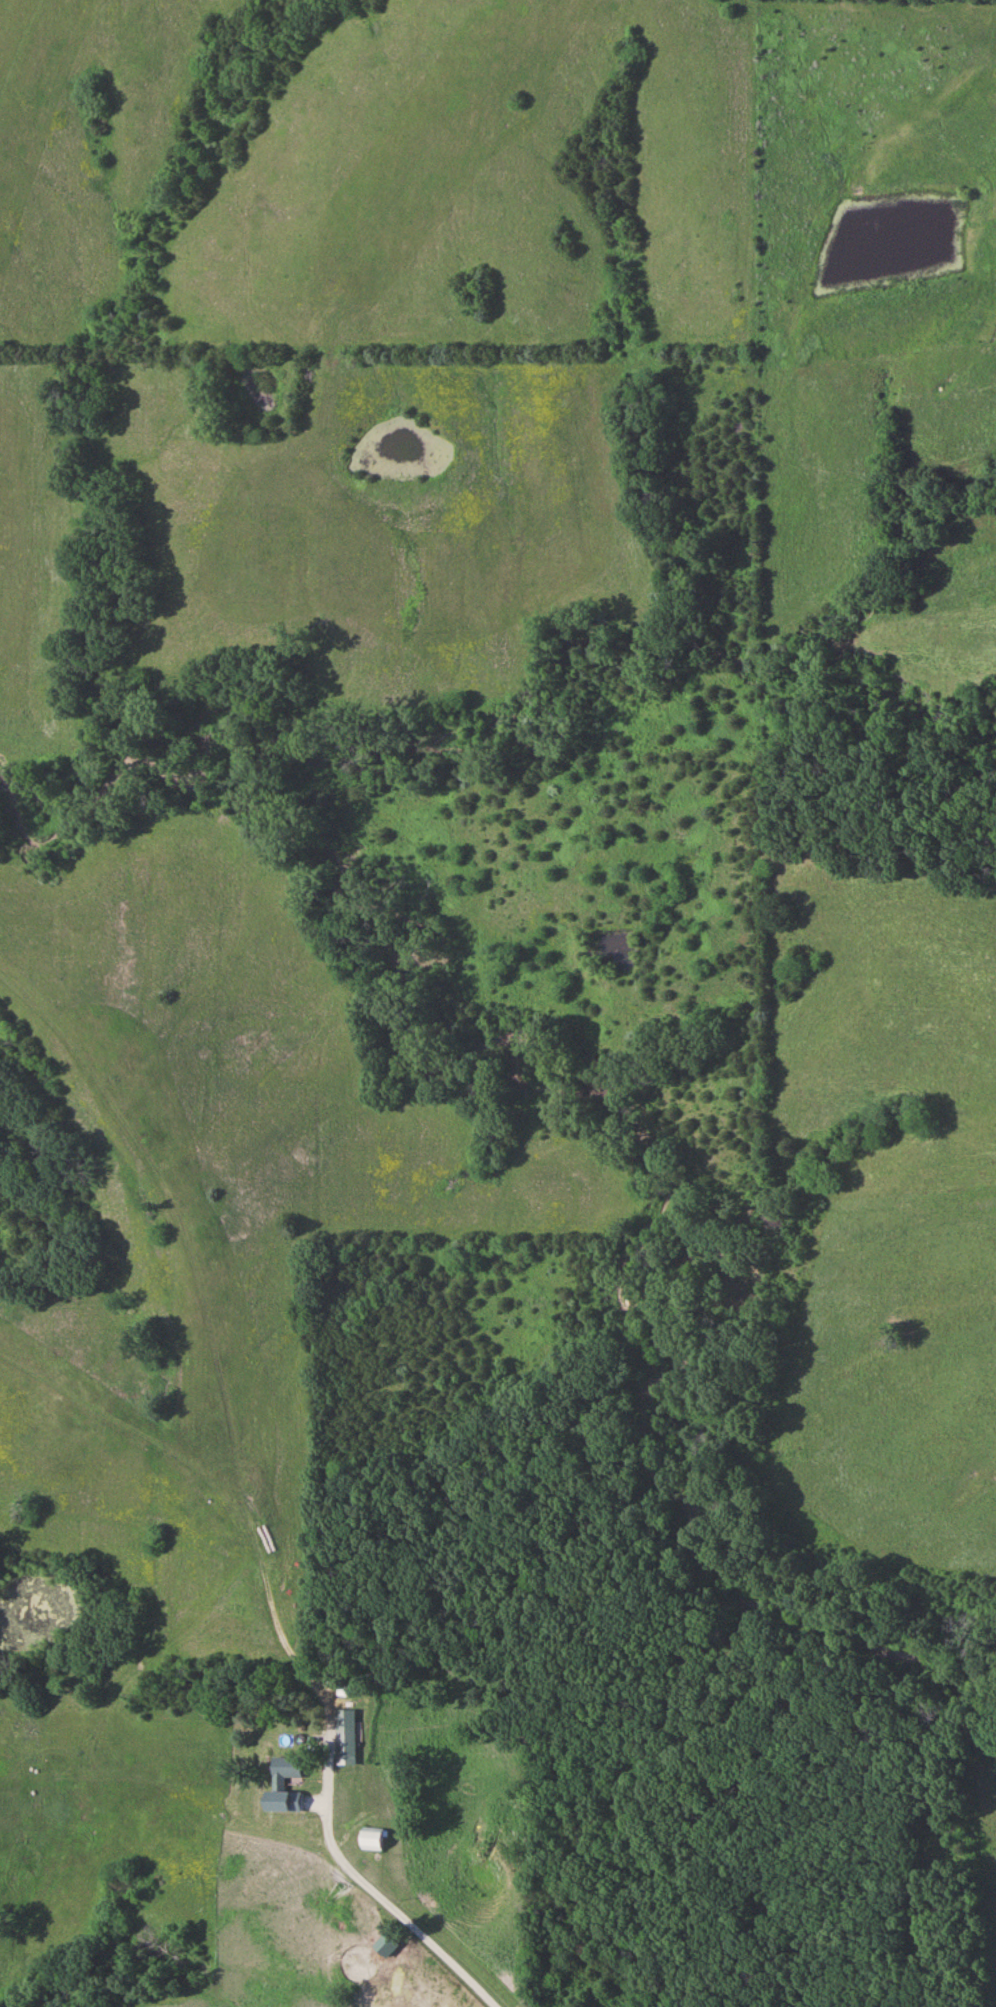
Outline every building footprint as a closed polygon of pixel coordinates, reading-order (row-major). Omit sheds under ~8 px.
[(356,1757),(356,1729),(338,1729),(338,1757),(356,1757)] [(300,1777),(300,1757),(273,1757),(273,1794),(286,1794),(286,1777),(300,1777)] [(380,1828),(360,1828),(360,1850),(380,1850),(380,1828)]
